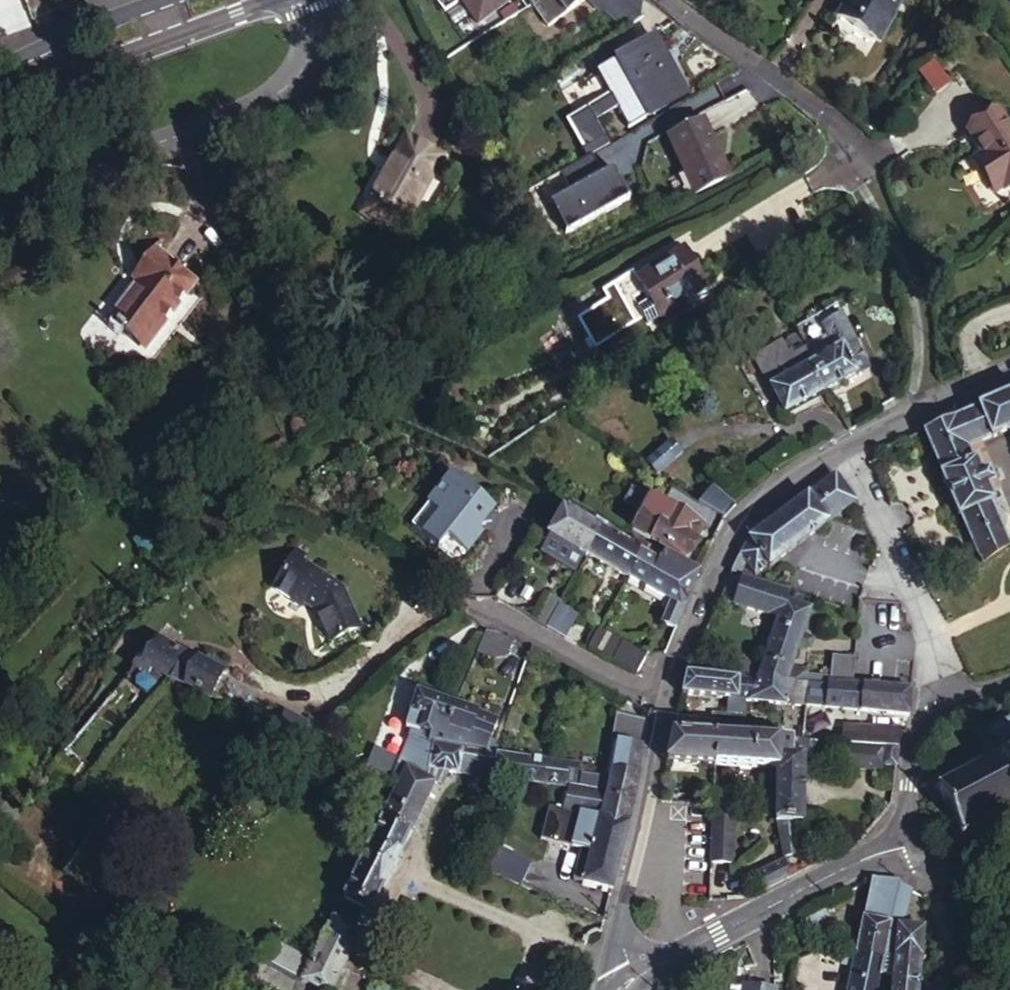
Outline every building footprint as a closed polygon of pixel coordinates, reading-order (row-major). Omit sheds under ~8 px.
[(504,0),(464,0),(478,19),(504,0)] [(579,0),(538,0),(528,6),(540,28),(555,19),(550,10),(555,8),(558,13),(579,0)] [(634,0),(579,0),(558,13),(555,8),(550,10),(555,19),(582,3),(595,15),(598,12),(620,32),(638,20),(641,6),(634,0)] [(826,19),(843,28),(846,22),(835,15),(843,0),(837,0),(826,19)] [(835,15),(846,22),(843,28),(870,44),(886,15),(883,13),(890,0),(843,0),(835,15)] [(619,61),(637,93),(649,116),(687,95),(656,41),(619,61)] [(932,59),(917,72),(936,94),(951,81),(932,59)] [(615,106),(637,93),(619,61),(597,74),(615,106)] [(981,190),(1000,179),(1002,182),(1009,177),(1009,149),(992,115),(961,132),(974,155),(964,161),(981,190)] [(692,193),(725,176),(700,124),(667,141),(692,193)] [(406,132),(370,195),(403,213),(440,151),(406,132)] [(540,183),(564,231),(628,199),(611,165),(600,171),(593,156),(540,183)] [(638,323),(701,291),(680,252),(631,277),(627,270),(596,286),(600,295),(569,310),(579,329),(585,339),(634,315),(638,323)] [(146,362),(200,296),(159,263),(143,282),(148,285),(139,297),(111,332),(146,362)] [(148,285),(143,282),(135,293),(139,297),(148,285)] [(841,318),(836,307),(794,330),(799,338),(805,350),(806,347),(817,341),(820,341),(828,337),(832,323),(839,325),(841,318)] [(828,356),(855,342),(846,327),(839,325),(832,323),(828,337),(820,341),(817,341),(806,347),(805,350),(807,353),(822,344),(828,356)] [(579,329),(574,331),(580,342),(585,339),(579,329)] [(805,350),(799,338),(790,343),(797,357),(791,360),(784,346),(783,345),(756,359),(786,415),(825,394),(811,369),(815,367),(807,353),(805,350)] [(811,369),(825,394),(829,392),(831,392),(834,392),(837,391),(840,388),(842,384),(863,373),(859,366),(866,362),(855,342),(828,356),(822,344),(807,353),(815,367),(811,369)] [(790,343),(784,346),(791,360),(797,357),(790,343)] [(866,362),(859,366),(863,373),(870,370),(866,362)] [(924,432),(985,562),(1009,546),(992,505),(996,504),(989,488),(994,486),(988,472),(982,474),(975,459),(973,459),(967,446),(978,441),(979,445),(981,444),(989,441),(1009,432),(1009,395),(924,432)] [(660,472),(682,451),(672,440),(650,461),(660,472)] [(979,445),(978,441),(967,446),(973,459),(975,459),(982,474),(988,472),(993,470),(981,444),(979,445)] [(998,475),(995,469),(993,470),(988,472),(994,486),(999,484),(1001,483),(998,475)] [(748,540),(730,574),(741,578),(745,568),(752,576),(767,565),(768,567),(857,502),(836,474),(748,540)] [(484,529),(489,528),(489,522),(493,521),(492,517),(497,512),(454,476),(412,528),(439,550),(448,538),(469,554),(485,535),(482,532),(484,529)] [(999,484),(994,486),(989,488),(996,504),(992,505),(1009,546),(1009,545),(1009,508),(999,484)] [(698,503),(708,510),(723,499),(712,488),(698,503)] [(708,510),(722,520),(732,509),(723,499),(708,510)] [(671,515),(647,502),(630,534),(654,547),(671,515)] [(606,527),(586,517),(572,509),(569,515),(564,512),(549,540),(551,541),(543,556),(579,575),(587,560),(589,558),(604,530),(606,527)] [(689,565),(705,533),(671,515),(654,547),(689,565)] [(647,549),(606,527),(604,530),(645,551),(647,549)] [(589,558),(629,580),(645,551),(604,530),(589,558)] [(665,628),(674,633),(685,610),(681,607),(698,576),(647,549),(645,551),(629,580),(676,605),(665,628)] [(295,559),(305,565),(308,559),(299,553),(295,559)] [(345,590),(305,565),(295,559),(275,592),(303,609),(305,606),(319,614),(332,642),(363,628),(345,590)] [(739,674),(739,680),(748,681),(793,687),(812,613),(783,604),(786,592),(741,578),(730,574),(719,601),(780,617),(774,636),(763,633),(750,677),(739,674)] [(534,623),(548,631),(561,608),(546,600),(534,623)] [(561,608),(548,631),(565,640),(578,617),(561,608)] [(600,632),(590,650),(639,676),(649,657),(600,632)] [(497,634),(489,634),(480,653),(495,660),(506,658),(513,643),(497,634)] [(141,667),(165,680),(211,705),(227,670),(215,664),(210,671),(158,645),(141,667)] [(739,680),(687,673),(683,693),(736,699),(746,700),(748,681),(739,680)] [(793,687),(748,681),(746,700),(806,708),(807,702),(808,688),(793,687)] [(907,716),(910,690),(830,685),(829,690),(808,688),(807,702),(828,704),(828,710),(907,716)] [(443,746),(455,705),(418,693),(406,729),(413,731),(435,738),(435,745),(443,746)] [(710,732),(733,734),(743,734),(744,718),(746,700),(736,699),(734,715),(711,714),(710,732)] [(500,755),(503,746),(491,741),(497,723),(476,715),(478,712),(455,705),(443,746),(500,755)] [(519,733),(525,715),(516,712),(510,731),(519,733)] [(278,733),(310,747),(319,726),(286,713),(278,733)] [(621,742),(645,748),(649,730),(650,722),(620,716),(609,767),(615,768),(621,742)] [(783,720),(744,718),(743,734),(744,736),(782,739),(783,720)] [(992,729),(1004,751),(935,787),(961,834),(1009,807),(1009,719),(992,729)] [(899,749),(904,732),(841,728),(839,745),(870,748),(899,749)] [(431,764),(435,745),(435,738),(413,731),(403,759),(431,764)] [(717,766),(719,737),(673,734),(667,763),(717,766)] [(778,771),(780,741),(719,737),(717,766),(778,771)] [(811,743),(804,743),(780,741),(778,771),(775,822),(801,824),(806,761),(809,762),(811,743)] [(615,768),(639,774),(645,748),(621,742),(615,768)] [(431,764),(431,771),(451,775),(497,782),(500,755),(443,746),(435,745),(431,764)] [(897,770),(899,749),(870,748),(869,767),(894,769),(897,770)] [(545,787),(549,762),(500,755),(497,782),(518,785),(545,787)] [(545,787),(569,790),(573,790),(582,791),(584,784),(577,783),(578,778),(579,767),(549,762),(545,787)] [(407,768),(399,784),(343,898),(371,913),(435,784),(441,787),(451,775),(431,771),(407,768)] [(641,775),(639,774),(615,768),(612,779),(593,776),(594,780),(578,778),(577,783),(584,784),(582,791),(608,794),(602,821),(628,828),(641,775)] [(613,891),(628,828),(602,821),(608,794),(582,791),(573,790),(569,813),(583,817),(573,849),(582,852),(574,880),(613,891)] [(51,799),(44,795),(37,807),(43,811),(51,799)] [(103,812),(83,799),(74,815),(93,827),(103,812)] [(195,831),(209,809),(193,799),(178,820),(195,831)] [(733,819),(715,819),(714,865),(732,865),(733,819)] [(764,891),(788,880),(788,878),(784,862),(756,875),(764,891)] [(519,878),(492,866),(489,875),(515,886),(519,878)] [(900,888),(901,884),(870,883),(859,941),(889,945),(894,920),(900,890),(900,888)] [(900,888),(900,890),(894,920),(907,922),(912,894),(900,888)] [(362,931),(335,917),(313,962),(303,983),(317,989),(333,989),(344,968),(362,931)] [(921,925),(909,924),(909,929),(897,929),(893,980),(917,982),(921,925)] [(303,983),(313,962),(270,941),(260,961),(303,983)] [(859,941),(855,958),(854,967),(849,989),(880,989),(882,979),(889,945),(859,941)] [(854,967),(855,958),(847,956),(845,965),(854,967)] [(917,982),(893,980),(892,989),(917,989),(917,982)]
